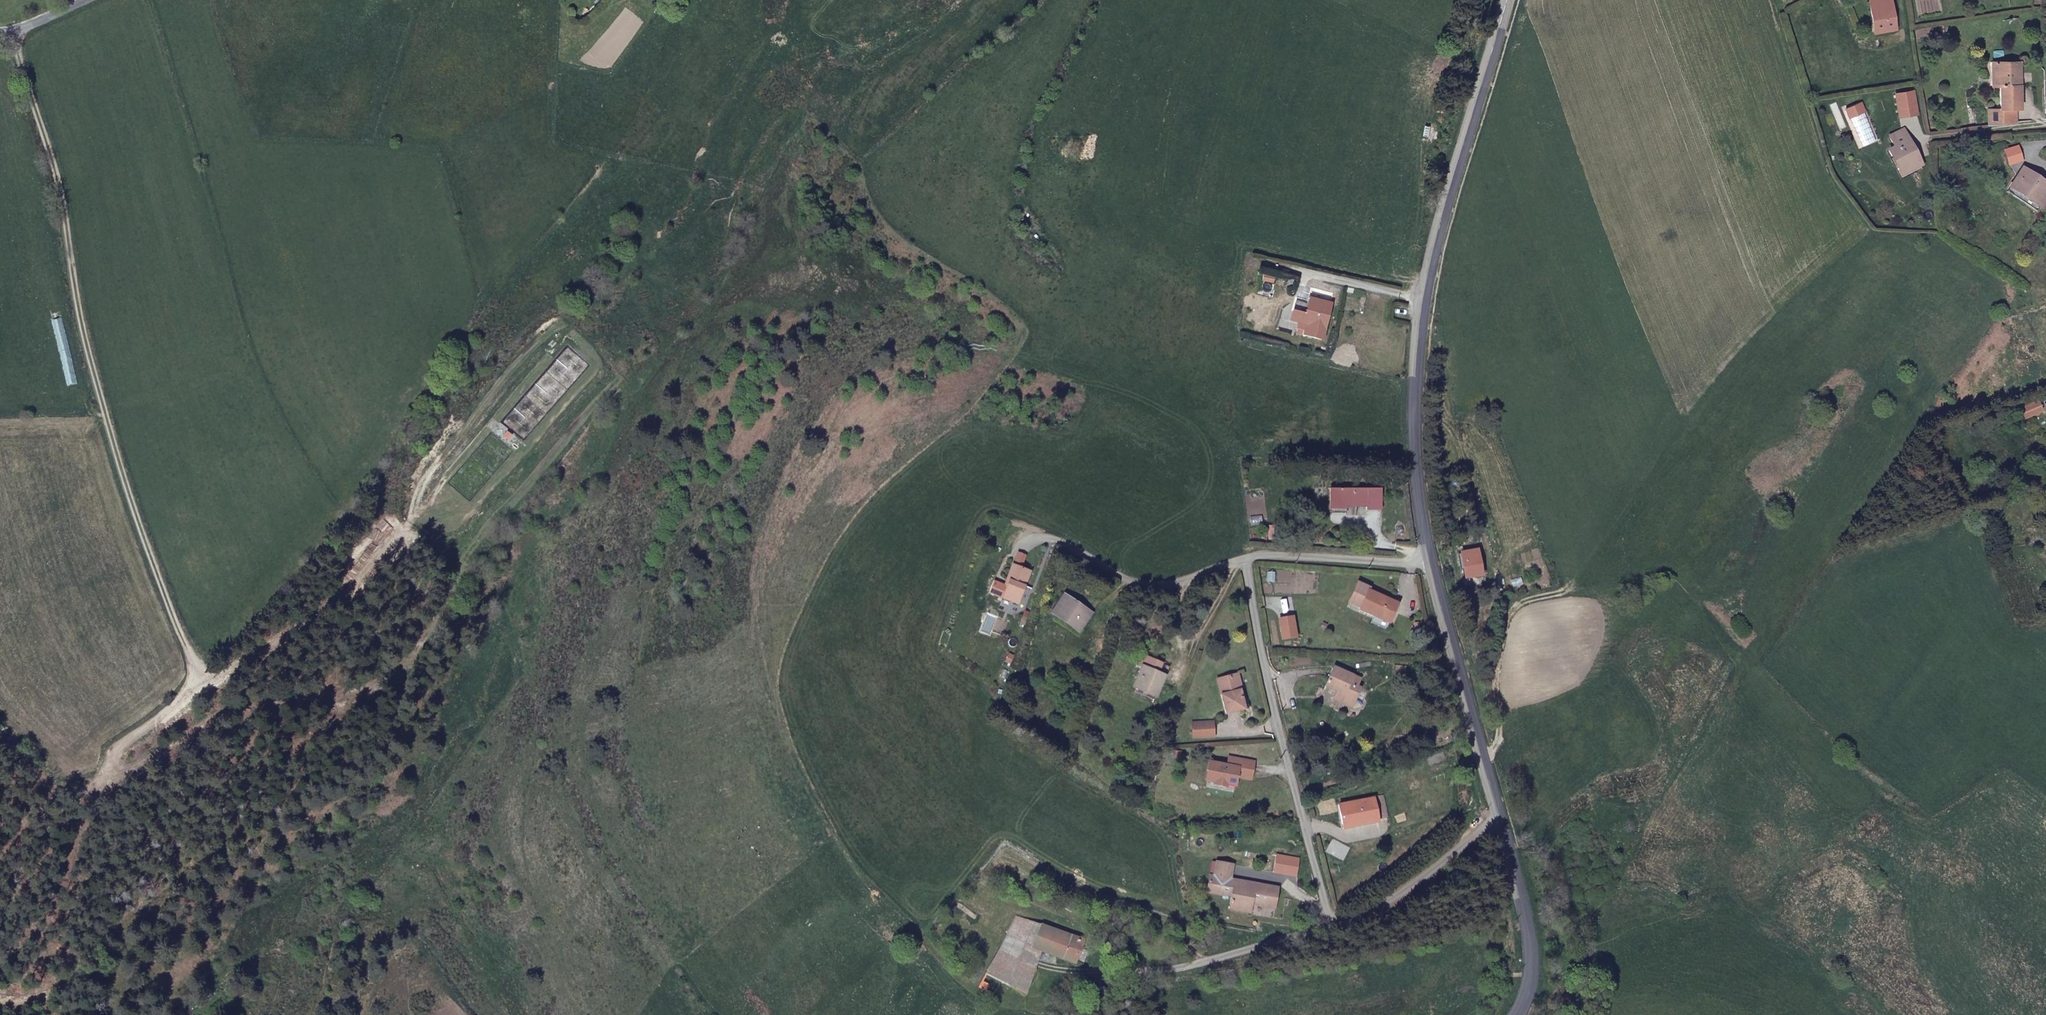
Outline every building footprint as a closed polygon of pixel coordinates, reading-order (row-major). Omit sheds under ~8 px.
[(1884,32),(1903,28),(1898,0),(1876,0),(1879,20),(1883,20),(1884,32)] [(1994,106),(1995,122),(2018,118),(2018,106),(2026,106),(2026,85),(2023,84),(2024,70),(2026,70),(2025,59),(2003,59),(2003,85),(2006,85),(2006,107),(1994,106)] [(1923,111),(1919,90),(1901,93),(1905,114),(1923,111)] [(1853,120),(1867,113),(1863,104),(1848,111),(1853,120)] [(1881,141),(1867,113),(1853,120),(1866,147),(1881,141)] [(1906,171),(1916,166),(1925,161),(1907,129),(1894,136),(1901,147),(1894,150),(1906,171)] [(1919,171),(1916,166),(1906,171),(1909,176),(1919,171)] [(2030,167),(2024,176),(2021,174),(2016,182),(2044,197),(2045,194),(2045,177),(2030,167)] [(1247,279),(1236,277),(1234,286),(1246,287),(1247,279)] [(1303,303),(1277,298),(1274,323),(1278,323),(1276,335),(1297,338),(1303,303)] [(2037,398),(2020,403),(2022,412),(2039,407),(2037,398)] [(1328,538),(1344,538),(1344,532),(1362,531),(1359,513),(1342,515),(1326,516),(1328,538)] [(1470,560),(1458,563),(1465,584),(1477,582),(1470,560)] [(1015,581),(996,576),(990,591),(993,592),(987,609),(1004,615),(1015,581)] [(1360,587),(1347,582),(1339,603),(1350,608),(1348,611),(1364,616),(1360,623),(1374,629),(1378,621),(1379,622),(1387,602),(1358,590),(1360,587)] [(1047,605),(1037,623),(1065,638),(1074,620),(1047,605)] [(1286,621),(1272,623),(1275,643),(1289,640),(1286,621)] [(1133,660),(1132,661),(1150,670),(1150,668),(1133,660)] [(1150,670),(1132,661),(1128,668),(1134,671),(1132,674),(1148,682),(1150,680),(1146,678),(1150,670)] [(1348,700),(1354,685),(1348,682),(1351,675),(1326,665),(1320,680),(1336,686),(1333,693),(1348,700)] [(1148,682),(1132,674),(1124,691),(1140,700),(1148,682)] [(1227,674),(1209,678),(1218,713),(1237,709),(1232,689),(1230,689),(1227,674)] [(1204,722),(1183,723),(1183,738),(1204,737),(1204,722)] [(1242,780),(1244,772),(1246,764),(1222,758),(1220,766),(1202,762),(1198,779),(1207,781),(1206,783),(1217,786),(1218,784),(1226,786),(1228,777),(1242,780)] [(1364,818),(1373,817),(1370,797),(1325,804),(1328,823),(1343,821),(1343,825),(1361,823),(1364,818)] [(1220,862),(1207,860),(1204,874),(1200,873),(1196,891),(1218,896),(1216,908),(1236,913),(1237,904),(1260,908),(1266,888),(1217,877),(1220,862)] [(1091,945),(1017,925),(1001,947),(976,990),(990,999),(999,984),(1023,996),(1050,958),(1083,969),(1091,945)]
